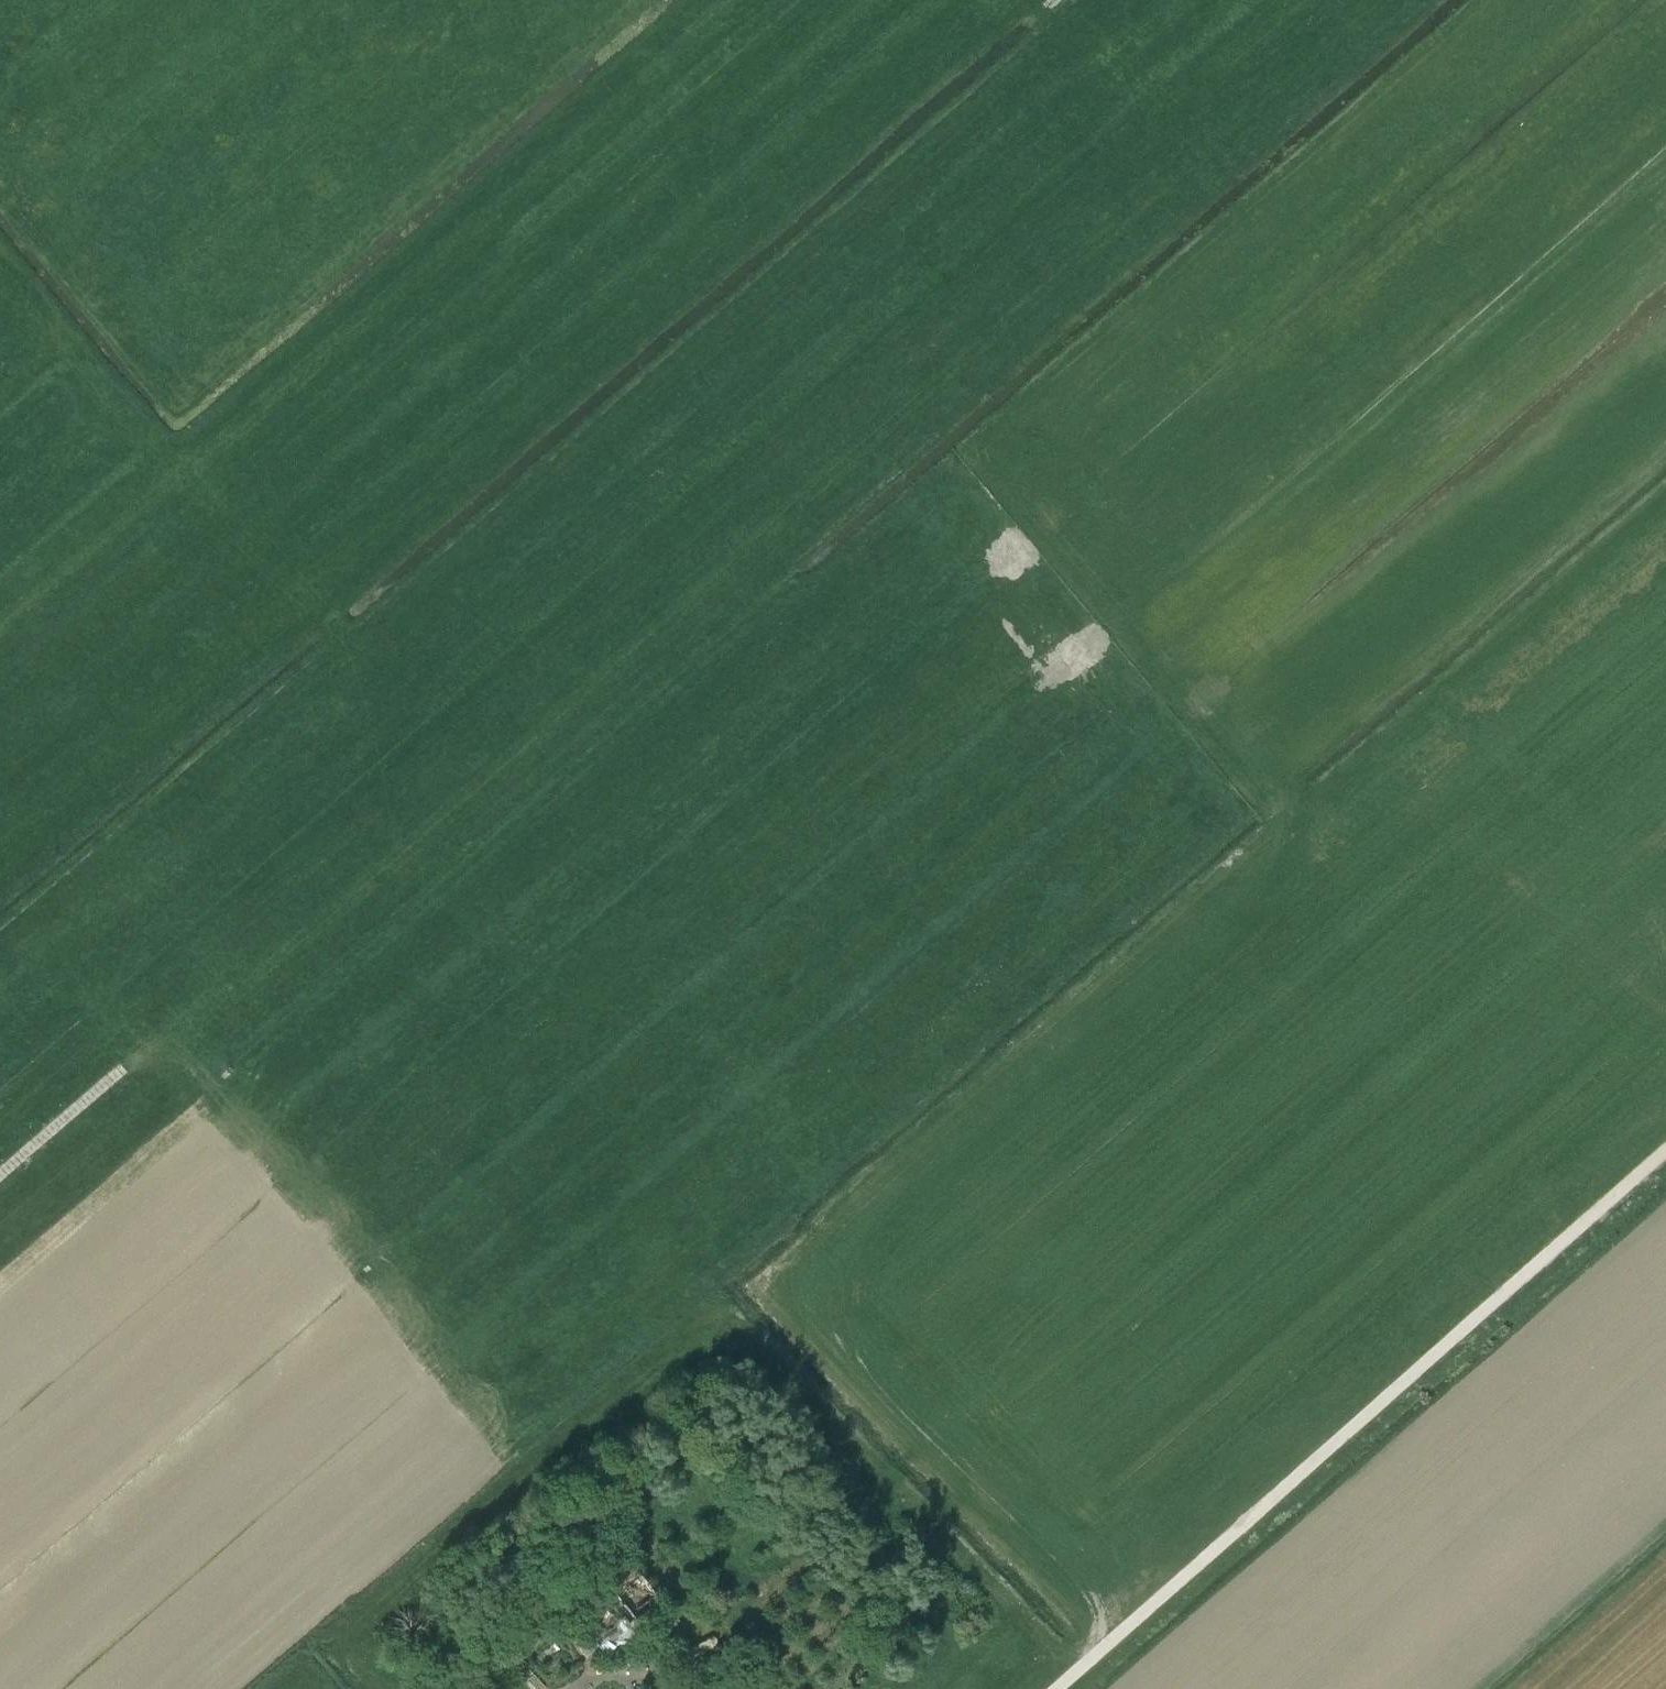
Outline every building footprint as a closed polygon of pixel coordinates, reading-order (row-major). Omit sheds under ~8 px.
[(624,1552),(627,1549),(624,1545),(596,1567),(607,1580),(567,1611),(608,1662),(671,1612),(624,1552)]
